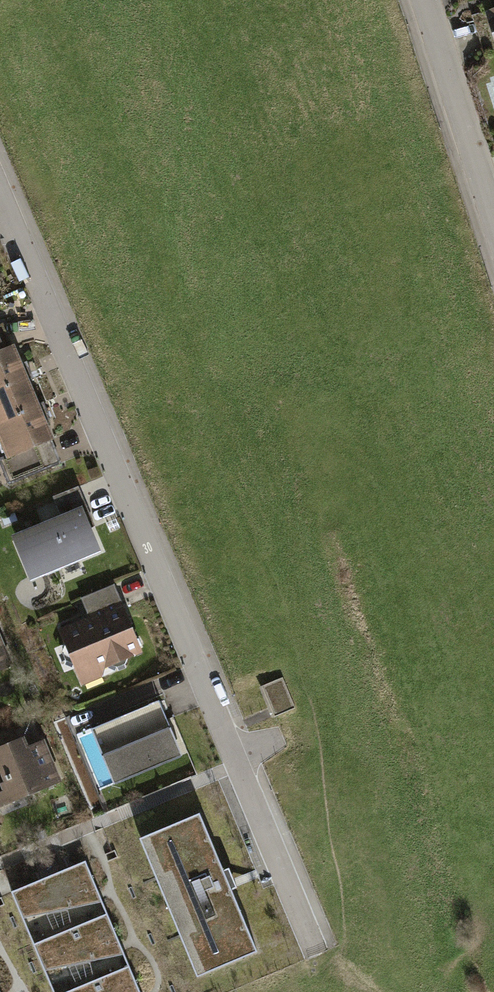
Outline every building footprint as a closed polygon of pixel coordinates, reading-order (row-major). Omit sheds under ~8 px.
[(38,398),(16,346),(7,350),(0,334),(0,414),(38,398)] [(0,414),(0,447),(4,456),(0,457),(0,464),(8,483),(61,461),(52,439),(55,438),(38,398),(0,414)] [(61,516),(16,534),(35,580),(104,551),(77,485),(52,495),(61,516)] [(91,616),(61,629),(83,682),(147,655),(117,584),(83,599),(91,616)] [(14,667),(0,634),(0,673),(14,667)] [(283,677),(261,686),(274,717),(295,708),(283,677)] [(92,730),(116,785),(183,756),(160,702),(92,730)] [(62,782),(44,742),(30,748),(26,739),(0,751),(0,809),(62,782)] [(199,813),(139,838),(197,977),(257,951),(199,813)] [(11,892),(53,991),(140,991),(121,946),(99,893),(85,861),(11,892)]
